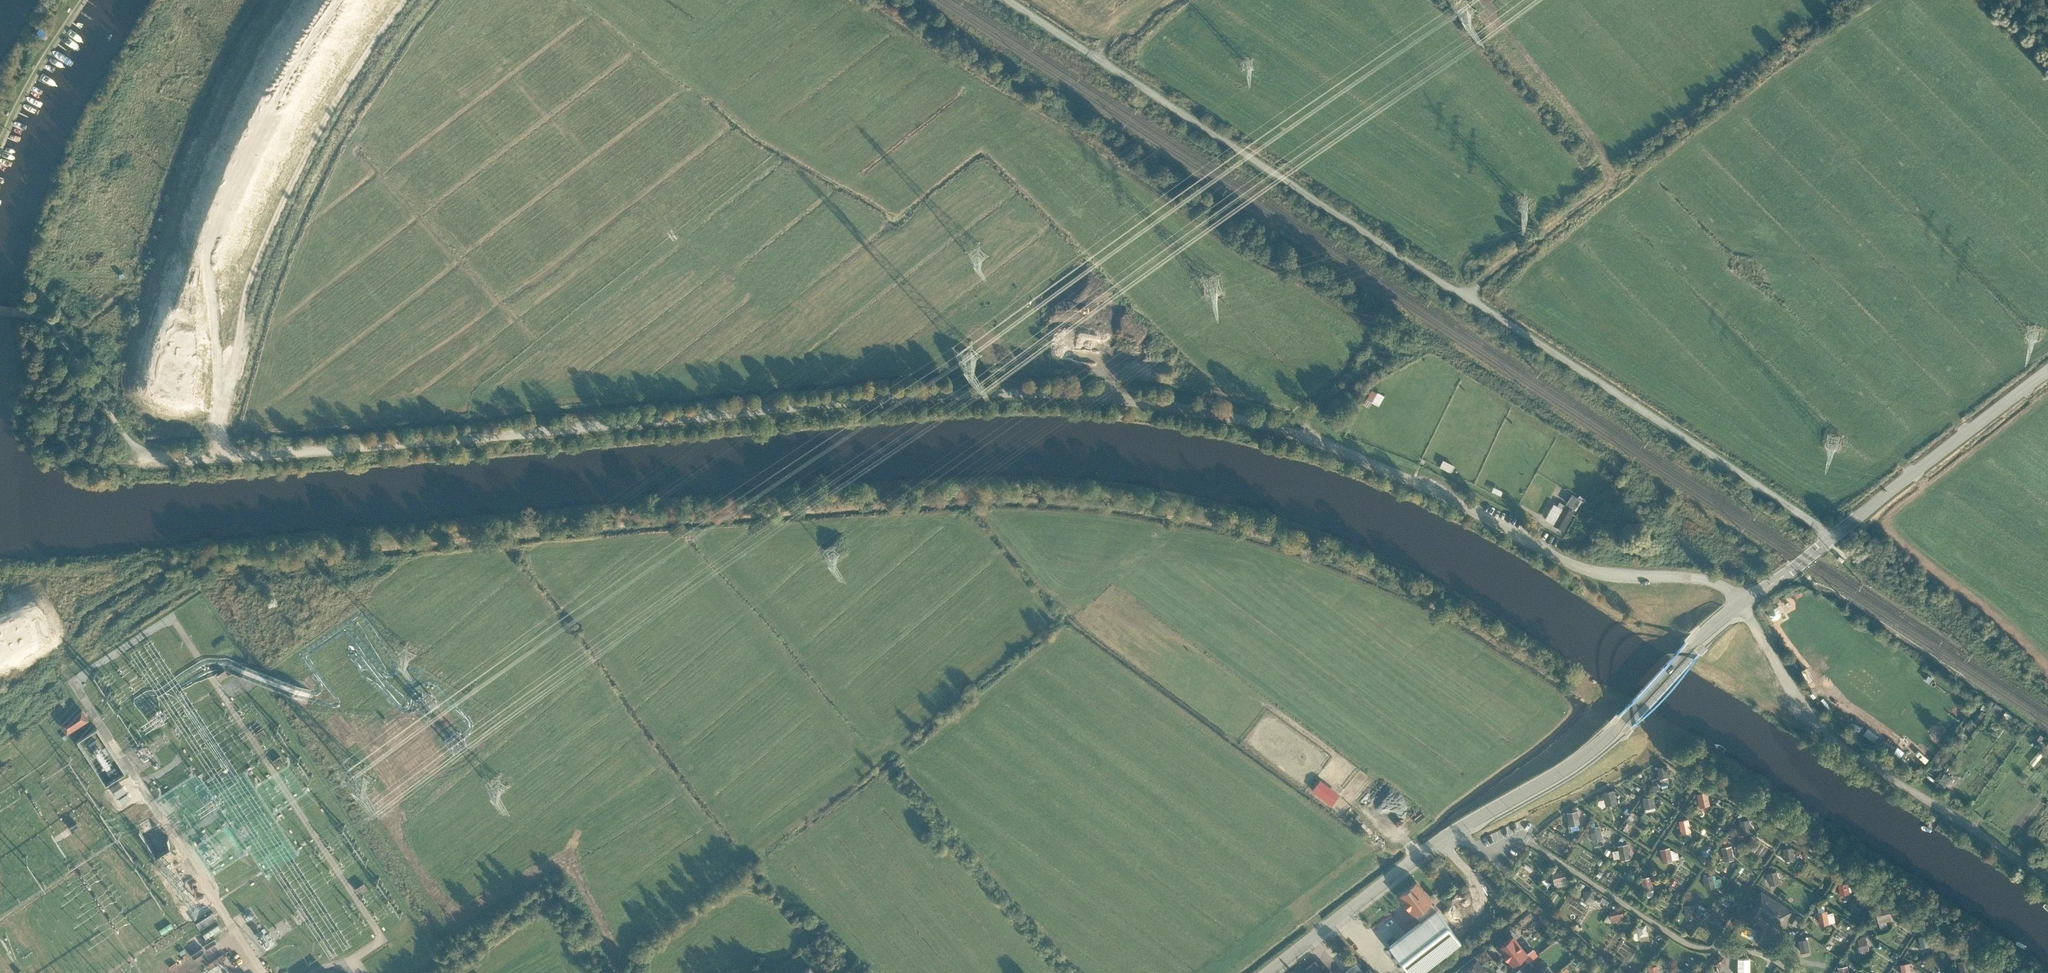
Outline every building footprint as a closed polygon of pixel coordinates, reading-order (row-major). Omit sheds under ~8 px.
[(1380,404),(1385,394),(1371,388),(1366,398),(1380,404)] [(1443,457),(1439,465),(1453,471),(1456,463),(1443,457)] [(1500,493),(1502,488),(1493,485),(1491,490),(1500,493)] [(1583,500),(1574,495),(1568,504),(1577,509),(1583,500)] [(1563,529),(1573,511),(1566,507),(1565,509),(1556,504),(1546,521),(1563,529)] [(1997,701),(1991,709),(1999,714),(2004,707),(1997,701)] [(83,709),(60,724),(69,737),(91,721),(83,709)] [(98,726),(77,736),(101,784),(121,774),(98,726)] [(1666,765),(1658,767),(1660,778),(1669,776),(1666,765)] [(1947,784),(1950,774),(1943,772),(1940,782),(1947,784)] [(1311,789),(1331,804),(1340,792),(1319,777),(1311,789)] [(1612,791),(1604,793),(1607,804),(1615,802),(1612,791)] [(1706,792),(1698,794),(1700,805),(1709,803),(1706,792)] [(1651,795),(1643,797),(1645,808),(1654,806),(1651,795)] [(1576,810),(1567,812),(1570,824),(1578,822),(1576,810)] [(1688,818),(1680,820),(1682,832),(1691,829),(1688,818)] [(1749,818),(1740,820),(1742,831),(1751,830),(1749,818)] [(1599,825),(1590,827),(1593,838),(1601,836),(1599,825)] [(172,846),(168,836),(164,838),(167,845),(154,850),(155,853),(172,846)] [(1628,843),(1619,845),(1622,857),(1630,855),(1628,843)] [(1731,846),(1722,848),(1724,859),(1733,858),(1731,846)] [(1792,846),(1783,848),(1785,859),(1794,858),(1792,846)] [(1669,848),(1660,850),(1663,861),(1671,859),(1669,848)] [(1777,870),(1768,872),(1770,883),(1779,882),(1777,870)] [(1566,880),(1565,871),(1553,872),(1554,881),(1566,880)] [(1712,875),(1703,877),(1705,888),(1714,887),(1712,875)] [(1650,876),(1642,878),(1644,889),(1653,887),(1650,876)] [(1847,882),(1838,883),(1840,895),(1849,893),(1847,882)] [(1460,940),(1415,883),(1398,895),(1420,922),(1388,947),(1408,972),(1418,972),(1460,940)] [(1792,910),(1760,890),(1744,915),(1756,923),(1760,916),(1780,929),(1792,910)] [(190,892),(176,901),(185,915),(199,905),(190,892)] [(1591,892),(1583,894),(1586,905),(1594,903),(1591,892)] [(1692,905),(1683,906),(1685,918),(1694,916),(1692,905)] [(1622,916),(1622,908),(1610,909),(1611,917),(1622,916)] [(1889,909),(1880,911),(1882,922),(1891,921),(1889,909)] [(195,920),(199,927),(217,918),(213,911),(195,920)] [(1828,911),(1820,912),(1822,924),(1830,922),(1828,911)] [(1797,922),(1800,916),(1794,912),(1790,918),(1797,922)] [(207,936),(221,928),(218,922),(204,931),(207,936)] [(1645,922),(1636,923),(1638,935),(1647,933),(1645,922)] [(1929,932),(1920,933),(1922,945),(1931,943),(1929,932)] [(1525,952),(1512,935),(1497,947),(1511,965),(1522,956),(1526,953),(1525,952)] [(197,936),(187,941),(189,947),(200,941),(197,936)] [(1868,936),(1860,938),(1862,949),(1870,948),(1868,936)] [(1807,940),(1798,941),(1800,953),(1809,951),(1807,940)] [(1532,947),(1525,952),(1526,953),(1522,956),(1526,962),(1537,954),(1532,947)] [(1721,965),(1726,956),(1717,952),(1713,962),(1721,965)] [(1969,957),(1960,958),(1962,970),(1971,968),(1969,957)] [(1467,972),(1479,972),(1481,972),(1485,970),(1476,960),(1465,970),(1467,972)] [(1313,961),(1304,968),(1308,972),(1322,972),(1313,961)] [(1902,962),(1904,972),(1909,972),(1913,972),(1911,961),(1902,962)] [(811,963),(798,972),(819,972),(811,963)] [(1353,963),(1344,970),(1346,972),(1361,972),(1353,963)]
